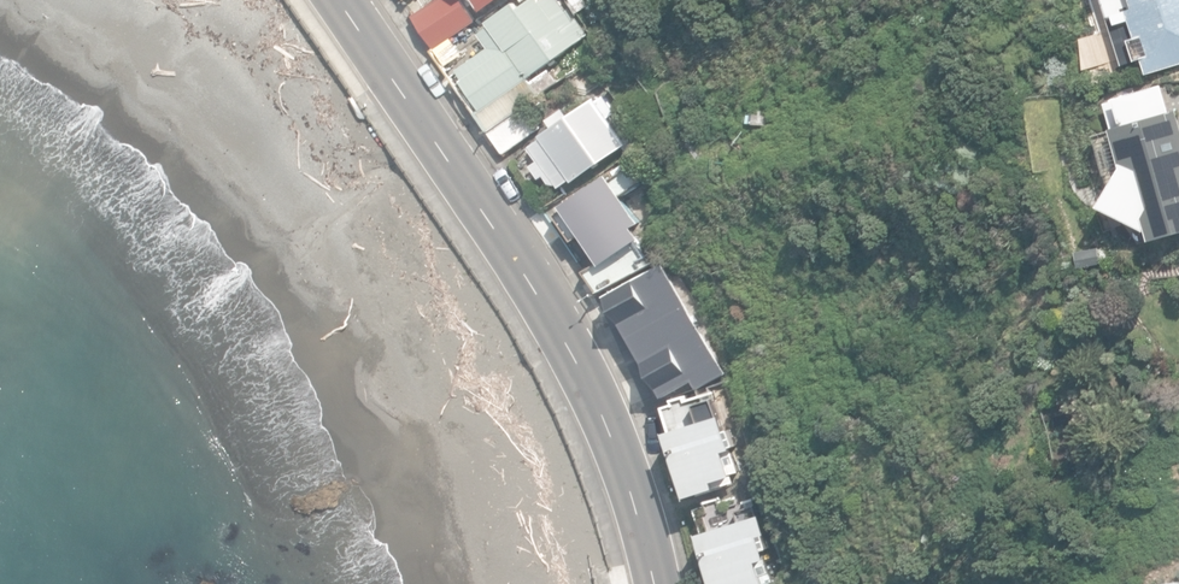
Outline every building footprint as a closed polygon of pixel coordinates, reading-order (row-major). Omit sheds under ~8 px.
[(437,48),(477,21),(462,0),(439,0),(415,16),(437,48)] [(528,105),(543,95),(531,78),(588,36),(562,0),(542,0),(541,0),(526,0),(518,6),(515,1),(486,21),(489,26),(479,34),(489,47),(458,69),(464,78),(460,81),(481,110),(478,113),(491,131),(528,105)] [(483,12),(501,0),(475,0),(483,12)] [(1148,73),(1178,63),(1178,0),(1103,0),(1122,65),(1144,59),(1148,73)] [(444,61),(461,48),(454,38),(436,51),(444,61)] [(1177,110),(1170,110),(1162,81),(1104,102),(1111,125),(1114,128),(1123,163),(1100,203),(1147,227),(1152,240),(1178,232),(1178,115),(1177,110)] [(557,184),(561,188),(573,180),(574,181),(627,145),(629,149),(639,142),(605,95),(599,99),(597,97),(568,116),(563,108),(548,118),(553,126),(542,134),(543,137),(531,145),(541,159),(532,165),(542,179),(546,175),(551,183),(557,183),(557,184)] [(528,105),(491,131),(506,152),(543,125),(528,105)] [(589,272),(600,290),(655,257),(644,239),(637,227),(645,222),(627,193),(642,183),(632,165),(614,176),(613,174),(564,204),(568,209),(559,214),(575,240),(584,235),(602,264),(589,272)] [(608,295),(666,397),(696,380),(700,387),(727,372),(665,263),(608,295)] [(671,431),(691,494),(718,487),(716,480),(736,474),(728,450),(734,448),(724,415),(671,431)] [(718,583),(769,583),(762,561),(769,558),(762,534),(770,531),(764,514),(702,533),(718,583)]
